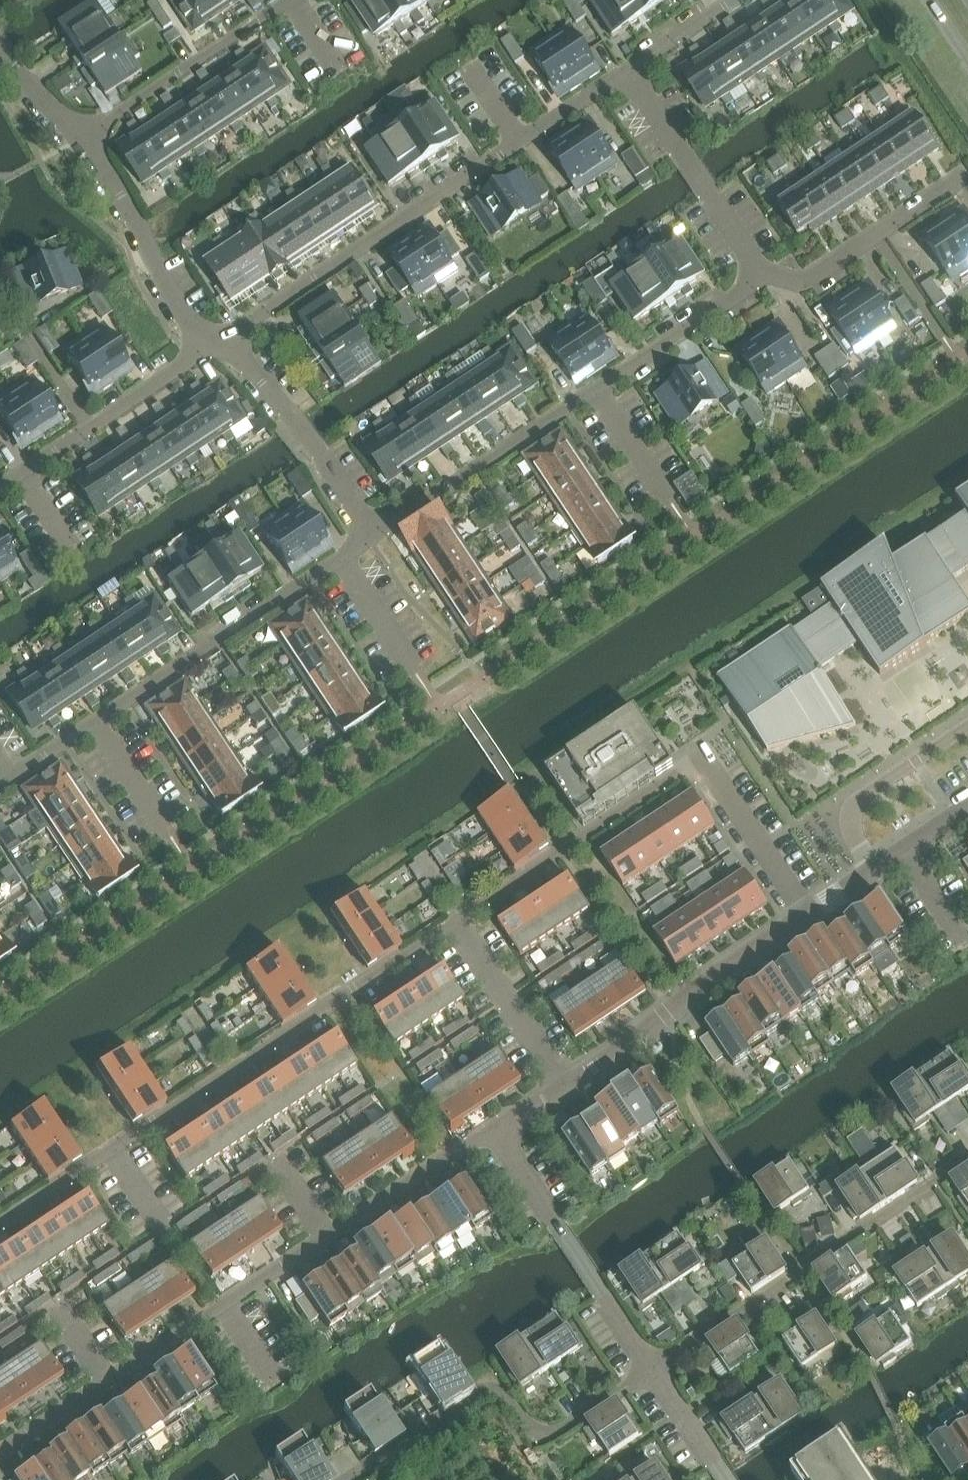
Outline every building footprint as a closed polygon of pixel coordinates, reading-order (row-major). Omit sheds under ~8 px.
[(157,0),(155,0),(148,5),(153,13),(162,8),(157,0)] [(201,0),(174,0),(179,8),(176,10),(184,22),(187,20),(196,33),(206,26),(204,23),(209,20),(216,31),(219,28),(201,0)] [(226,0),(201,0),(219,28),(223,26),(217,15),(230,6),(226,0)] [(252,0),(247,0),(254,11),(258,8),(252,0)] [(258,8),(262,6),(258,0),(252,0),(258,8)] [(377,0),(354,0),(352,1),(377,38),(394,27),(377,0)] [(402,0),(377,0),(394,27),(401,37),(408,32),(401,22),(412,15),(402,0)] [(426,0),(402,0),(412,15),(418,25),(425,21),(418,11),(428,4),(426,0)] [(428,4),(435,14),(442,10),(436,0),(426,0),(428,4)] [(576,0),(565,0),(563,2),(577,24),(587,17),(576,0)] [(614,0),(589,0),(589,1),(613,38),(631,26),(614,0)] [(638,0),(614,0),(631,26),(644,18),(648,24),(652,21),(638,0)] [(662,0),(638,0),(652,21),(656,19),(652,13),(661,6),(665,12),(669,10),(662,0)] [(669,10),(673,8),(669,2),(671,0),(662,0),(669,10)] [(765,0),(759,0),(769,14),(755,23),(778,58),(792,49),(799,59),(803,57),(765,0)] [(791,0),(790,0),(776,9),(771,0),(765,0),(803,57),(807,54),(800,44),(814,34),(791,0)] [(817,0),(791,0),(814,34),(828,25),(835,35),(839,33),(817,0)] [(844,0),(817,0),(839,33),(842,30),(836,20),(850,10),(844,0)] [(65,47),(107,19),(96,2),(60,26),(69,40),(63,44),(65,47)] [(173,24),(162,8),(153,13),(165,30),(173,24)] [(778,58),(755,23),(741,33),(731,18),(727,21),(767,80),(771,78),(764,67),(778,58)] [(77,64),(101,48),(119,36),(107,19),(65,47),(68,51),(74,47),(80,57),(74,61),(77,64)] [(767,80),(727,21),(723,24),(733,38),(719,47),(742,82),(756,73),(763,83),(767,80)] [(601,73),(574,32),(554,45),(578,80),(587,74),(591,80),(601,73)] [(135,60),(141,56),(130,40),(128,42),(125,37),(121,40),(119,36),(101,48),(124,84),(142,72),(135,60)] [(526,58),(511,36),(501,42),(516,64),(526,58)] [(578,80),(554,45),(535,58),(558,93),(568,87),(571,92),(582,86),(578,80)] [(742,82),(719,47),(705,57),(698,46),(694,49),(731,104),(735,102),(728,91),(742,82)] [(288,85),(280,73),(284,71),(275,58),(272,60),(263,47),(253,54),(255,57),(250,60),(243,50),(239,53),(276,108),(280,105),(273,95),(288,85)] [(124,84),(101,48),(77,64),(79,68),(85,64),(88,69),(82,73),(93,88),(99,84),(106,96),(117,89),(123,97),(130,93),(124,84)] [(731,104),(694,49),(690,51),(697,62),(682,72),(705,107),(720,97),(727,107),(731,104)] [(276,108),(239,53),(236,55),(242,65),(229,74),(252,110),(266,100),(273,111),(276,108)] [(252,110),(229,74),(214,84),(205,70),(201,73),(241,132),(244,129),(238,119),(252,110)] [(241,132),(201,73),(197,75),(206,89),(192,99),(216,133),(230,124),(237,134),(241,132)] [(882,87),(875,92),(883,103),(890,99),(882,87)] [(459,142),(435,104),(423,112),(410,92),(403,96),(416,116),(445,160),(449,157),(445,151),(459,142)] [(883,103),(875,92),(869,96),(876,108),(883,103)] [(216,133),(192,99),(178,108),(169,94),(165,96),(205,156),(208,153),(202,143),(216,133)] [(205,156),(165,96),(161,99),(171,113),(156,123),(180,157),(194,148),(201,158),(205,156)] [(848,110),(842,114),(849,126),(856,121),(848,110)] [(849,126),(842,114),(835,119),(842,130),(849,126)] [(939,149),(916,114),(898,126),(921,161),(923,160),(919,154),(929,147),(933,153),(939,149)] [(445,160),(416,116),(400,127),(429,171),(432,168),(428,162),(438,156),(442,162),(445,160)] [(408,176),(383,138),(370,118),(363,123),(377,143),(365,150),(390,188),(408,176)] [(180,157),(156,123),(142,132),(136,122),(131,124),(169,180),(172,177),(166,167),(180,157)] [(169,180),(131,124),(128,127),(134,137),(120,147),(143,182),(158,172),(165,182),(169,180)] [(614,160),(591,125),(581,132),(577,126),(567,133),(570,139),(594,174),(614,160)] [(921,161),(898,126),(881,137),(904,172),(906,171),(902,165),(913,158),(917,164),(921,161)] [(429,171),(400,127),(383,138),(408,176),(421,167),(425,173),(429,171)] [(814,132),(807,137),(815,148),(822,144),(814,132)] [(815,148),(807,137),(801,141),(808,153),(815,148)] [(904,172),(881,137),(864,148),(887,184),(889,183),(885,177),(895,169),(900,175),(904,172)] [(594,174),(570,139),(551,152),(574,187),(594,174)] [(656,179),(636,148),(622,157),(642,188),(656,179)] [(887,184),(864,148),(847,159),(852,168),(870,195),(872,194),(868,188),(878,181),(883,187),(887,184)] [(780,155),(774,159),(781,171),(788,167),(780,155)] [(781,171),(774,159),(767,164),(775,176),(781,171)] [(870,195),(852,168),(847,159),(830,171),(853,206),(855,205),(851,199),(861,192),(866,198),(870,195)] [(378,207),(350,168),(336,177),(329,166),(326,168),(359,220),(365,216),(368,221),(375,217),(371,212),(378,207)] [(359,220),(326,168),(322,171),(329,181),(315,191),(341,232),(347,228),(350,233),(357,229),(353,224),(359,220)] [(853,206),(830,171),(813,182),(836,217),(838,217),(834,210),(845,203),(849,209),(853,206)] [(519,214),(539,201),(520,173),(482,198),(485,202),(474,209),(493,237),(521,218),(519,214)] [(836,217),(813,182),(796,193),(815,223),(828,214),(832,220),(836,217)] [(341,232),(315,191),(300,201),(293,190),(290,192),(323,244),(329,240),(332,245),(339,241),(335,236),(341,232)] [(323,244),(290,192),(286,194),(293,205),(279,215),(305,256),(311,252),(314,257),(321,253),(317,248),(323,244)] [(582,215),(567,193),(557,200),(572,221),(582,215)] [(815,223),(796,193),(778,205),(798,234),(815,223)] [(287,268),(254,216),(248,207),(238,213),(244,222),(236,228),(243,239),(269,280),(275,276),(278,281),(285,277),(281,271),(287,268)] [(305,256),(279,215),(264,224),(257,214),(254,216),(287,268),(293,264),(296,269),(303,265),(299,259),(305,256)] [(965,215),(955,222),(952,216),(941,223),(945,228),(967,262),(967,219),(965,215)] [(704,277),(679,240),(668,247),(655,227),(648,232),(661,252),(686,289),(690,287),(704,277)] [(945,228),(926,241),(949,276),(957,271),(961,277),(967,272),(967,262),(945,228)] [(458,272),(431,231),(421,238),(418,232),(407,239),(411,245),(438,285),(458,272)] [(269,280),(243,239),(228,248),(221,238),(218,240),(251,291),(257,288),(260,293),(267,289),(263,283),(269,280)] [(251,291),(218,240),(214,242),(221,253),(206,263),(222,287),(217,291),(221,298),(227,294),(233,303),(251,291)] [(438,285),(411,245),(402,251),(398,245),(388,252),(419,298),(438,285)] [(686,289),(661,252),(644,263),(669,300),(673,297),(682,291),(687,298),(694,293),(690,287),(686,289)] [(491,275),(476,254),(466,260),(481,282),(491,275)] [(652,311),(628,274),(615,254),(608,258),(621,278),(610,286),(635,323),(652,311)] [(80,287),(67,256),(45,265),(43,261),(11,274),(24,304),(35,300),(37,305),(80,287)] [(669,300),(644,263),(628,274),(652,311),(665,302),(670,309),(677,304),(673,297),(669,300)] [(608,301),(593,279),(583,286),(597,308),(608,301)] [(946,302),(932,279),(922,286),(936,308),(946,302)] [(374,294),(368,286),(360,291),(365,299),(374,294)] [(893,323),(870,288),(850,302),(852,305),(877,342),(889,334),(886,328),(893,323)] [(112,313),(97,292),(87,298),(102,320),(112,313)] [(305,340),(347,312),(335,294),(299,318),(308,332),(302,336),(305,340)] [(379,302),(374,294),(365,299),(371,308),(379,302)] [(920,319),(905,297),(895,304),(909,326),(920,319)] [(420,322),(405,301),(395,308),(404,321),(410,329),(420,322)] [(877,342),(852,305),(850,302),(831,315),(858,356),(877,342)] [(316,357),(340,341),(358,329),(347,312),(305,340),(307,343),(313,339),(319,349),(314,353),(316,357)] [(613,354),(586,312),(566,325),(594,367),(613,354)] [(410,329),(404,321),(395,327),(401,335),(410,329)] [(594,367),(566,325),(546,339),(574,380),(594,367)] [(537,348),(523,326),(513,333),(527,354),(537,348)] [(59,349),(44,327),(34,334),(49,355),(59,349)] [(808,369),(780,328),(761,341),(787,382),(808,369)] [(382,364),(358,329),(340,341),(364,376),(382,364)] [(129,366),(106,331),(86,344),(110,378),(129,366)] [(37,363),(23,341),(13,348),(27,370),(37,363)] [(364,376),(340,341),(316,357),(318,360),(324,356),(327,361),(322,365),(332,381),(338,377),(345,388),(364,376)] [(787,382),(761,341),(741,354),(768,395),(787,382)] [(110,378),(86,344),(66,357),(90,392),(99,385),(103,391),(114,384),(110,378)] [(835,344),(825,350),(840,372),(850,366),(835,344)] [(536,387),(528,374),(531,372),(523,359),(519,361),(511,349),(497,359),(490,349),(486,351),(523,407),(527,404),(520,394),(524,391),(526,394),(536,387)] [(840,372),(825,350),(815,357),(829,379),(840,372)] [(523,407),(486,351),(482,354),(489,364),(475,374),(498,408),(512,399),(519,409),(523,407)] [(697,414),(727,395),(709,367),(680,386),(678,382),(657,395),(676,423),(695,411),(697,414)] [(868,371),(848,385),(857,398),(877,385),(868,371)] [(498,408),(475,374),(461,383),(454,372),(450,375),(489,435),(493,432),(484,418),(498,408)] [(489,435),(450,375),(446,378),(453,388),(439,397),(463,435),(477,425),(485,437),(489,435)] [(242,419),(234,407),(237,404),(229,392),(225,394),(217,381),(202,391),(197,383),(193,386),(230,442),(234,439),(227,429),(242,419)] [(59,418),(36,383),(17,396),(40,431),(59,418)] [(230,442),(193,386),(189,388),(196,399),(183,408),(205,443),(219,434),(226,444),(230,442)] [(17,396),(13,390),(0,398),(4,404),(0,407),(0,415),(19,444),(40,431),(17,396)] [(463,435),(439,397),(425,407),(418,396),(414,399),(453,459),(457,456),(449,444),(463,435)] [(743,410),(733,396),(724,402),(734,417),(743,410)] [(453,459),(414,399),(410,402),(417,412),(403,421),(426,456),(440,447),(449,461),(453,459)] [(766,421),(752,399),(742,406),(756,428),(766,421)] [(246,402),(240,406),(246,416),(253,411),(246,402)] [(205,443),(183,408),(168,418),(159,403),(155,406),(194,465),(198,463),(191,453),(205,443)] [(194,465),(155,406),(151,409),(160,423),(147,432),(169,467),(184,458),(190,468),(194,465)] [(426,456),(403,421),(389,431),(382,420),(378,423),(415,478),(419,476),(412,466),(426,456)] [(415,478),(378,423),(374,425),(381,436),(366,446),(389,480),(404,471),(411,481),(415,478)] [(169,467),(147,432),(132,442),(123,427),(119,430),(158,489),(162,487),(155,476),(169,467)] [(574,452),(569,444),(572,442),(562,429),(537,446),(539,449),(527,457),(539,476),(574,452)] [(158,489),(119,430),(115,432),(124,447),(111,456),(133,491),(148,482),(154,492),(158,489)] [(551,494),(586,470),(574,452),(539,476),(551,494)] [(133,491),(111,456),(96,465),(89,455),(85,458),(122,513),(126,511),(119,500),(133,491)] [(122,513),(85,458),(81,460),(88,471),(74,480),(97,515),(112,506),(118,516),(122,513)] [(563,512),(598,488),(586,470),(551,494),(563,512)] [(311,493),(296,472),(286,478),(301,500),(311,493)] [(707,495),(692,473),(674,485),(689,507),(707,495)] [(499,502),(509,496),(503,487),(493,494),(499,502)] [(575,530),(610,506),(598,488),(563,512),(575,530)] [(956,498),(967,515),(967,490),(956,498)] [(491,501),(485,491),(475,497),(482,507),(491,501)] [(514,505),(509,496),(499,502),(505,511),(514,505)] [(498,511),(491,501),(482,507),(488,517),(498,511)] [(258,528),(244,506),(234,513),(248,535),(258,528)] [(587,548),(622,524),(610,506),(575,530),(587,548)] [(328,544),(305,509),(286,522),(309,557),(328,544)] [(417,552),(452,529),(439,510),(404,534),(417,552)] [(309,557),(286,522),(282,516),(261,530),(288,570),(309,557)] [(953,580),(967,570),(967,517),(929,543),(927,540),(893,563),(886,544),(822,587),(834,605),(794,632),(791,627),(717,676),(768,753),(857,726),(819,669),(859,643),(881,676),(967,618),(967,602),(953,580)] [(211,522),(204,527),(211,537),(217,532),(211,522)] [(533,532),(527,523),(517,530),(523,538),(533,532)] [(599,566),(634,543),(622,524),(587,548),(599,566)] [(429,570),(464,547),(452,529),(417,552),(429,570)] [(516,538),(510,530),(501,536),(506,545),(516,538)] [(260,572),(236,535),(224,542),(217,532),(211,537),(217,547),(246,590),(250,587),(246,581),(260,572)] [(529,547),(538,541),(533,532),(523,538),(529,547)] [(512,553),(522,547),(516,538),(506,545),(512,553)] [(0,539),(0,575),(16,564),(0,539)] [(246,590),(217,547),(201,558),(229,601),(233,599),(229,593),(239,586),(243,592),(246,590)] [(441,588),(476,565),(464,547),(429,570),(441,588)] [(171,549),(164,553),(171,563),(178,559),(171,549)] [(43,572),(29,551),(19,557),(33,579),(43,572)] [(229,601),(201,558),(184,569),(209,606),(222,598),(226,603),(229,601)] [(209,606),(184,569),(178,559),(171,563),(178,573),(166,581),(191,618),(209,606)] [(557,569),(551,559),(541,566),(548,576),(557,569)] [(452,606),(487,583),(476,565),(441,588),(452,606)] [(530,581),(540,574),(534,566),(524,572),(530,581)] [(155,568),(148,572),(154,581),(161,577),(155,568)] [(564,579),(557,569),(548,576),(554,586),(564,579)] [(536,589),(546,583),(540,574),(530,581),(536,589)] [(464,624),(499,601),(487,583),(452,606),(464,624)] [(176,632),(170,622),(173,620),(164,608),(161,610),(153,598),(138,607),(131,597),(127,600),(164,655),(168,653),(162,642),(166,639),(168,642),(178,636),(176,632)] [(318,622),(312,614),(315,612),(306,599),(281,616),(283,619),(271,627),(283,646),(318,622)] [(164,655),(127,600),(124,602),(130,613),(116,622),(140,657),(154,648),(161,658),(164,655)] [(499,628),(512,620),(499,601),(464,624),(470,633),(467,634),(476,648),(502,631),(499,628)] [(140,657),(116,622),(102,631),(95,621),(91,624),(131,683),(135,681),(125,666),(140,657)] [(295,664),(330,640),(318,622),(283,646),(295,664)] [(131,683),(91,624),(88,626),(95,637),(80,646),(104,681),(118,672),(127,686),(131,683)] [(307,682),(342,658),(330,640),(295,664),(307,682)] [(104,681),(80,646),(66,655),(59,645),(56,648),(95,707),(99,704),(90,690),(104,681)] [(95,707),(56,648),(52,650),(59,661),(45,670),(68,705),(82,695),(91,710),(95,707)] [(252,666),(246,658),(236,664),(242,673),(252,666)] [(319,700),(354,676),(342,658),(307,682),(319,700)] [(257,675),(252,666),(242,673),(248,681),(257,675)] [(237,676),(231,667),(222,674),(228,682),(237,676)] [(68,705),(45,670),(30,679),(24,669),(20,672),(57,727),(61,725),(54,714),(68,705)] [(57,727),(20,672),(16,674),(23,684),(8,694),(31,729),(46,719),(53,730),(57,727)] [(233,691),(243,685),(237,676),(228,682),(233,691)] [(331,718),(366,694),(354,676),(319,700),(331,718)] [(161,726),(196,703),(184,685),(171,693),(169,690),(144,707),(153,720),(156,718),(161,726)] [(275,702),(270,694),(260,700),(266,709),(275,702)] [(343,736),(378,713),(366,694),(331,718),(343,736)] [(281,711),(275,702),(266,709),(272,717),(281,711)] [(173,744),(208,721),(196,703),(161,726),(173,744)] [(251,718),(261,712),(255,703),(246,710),(251,718)] [(636,710),(546,770),(577,817),(650,768),(657,778),(674,767),(667,757),(636,710)] [(257,727),(267,721),(261,712),(251,718),(257,727)] [(185,762),(220,739),(208,721),(173,744),(185,762)] [(300,740),(294,730),(284,736),(291,746),(300,740)] [(197,781),(232,757),(220,739),(185,762),(197,781)] [(286,749),(279,739),(270,746),(276,756),(286,749)] [(297,756),(307,750),(300,740),(291,746),(297,756)] [(292,759),(286,749),(276,756),(283,766),(292,759)] [(209,799),(244,775),(232,757),(197,781),(209,799)] [(72,786),(67,778),(69,776),(60,762),(35,779),(37,782),(25,790),(37,809),(72,786)] [(221,817),(256,794),(244,775),(209,799),(221,817)] [(825,783),(816,789),(819,794),(828,788),(825,783)] [(49,827),(84,804),(72,786),(37,809),(49,827)] [(512,793),(479,815),(492,834),(525,812),(512,793)] [(694,794),(675,807),(697,839),(715,827),(694,794)] [(61,845),(96,822),(84,804),(49,827),(61,845)] [(675,807),(657,819),(679,851),(697,839),(675,807)] [(525,812),(492,834),(504,852),(536,830),(525,812)] [(657,819),(639,830),(661,863),(679,851),(657,819)] [(73,863),(108,840),(96,822),(61,845),(73,863)] [(6,830),(0,834),(0,842),(2,845),(12,838),(6,830)] [(536,830),(504,852),(516,871),(549,849),(536,830)] [(639,830),(621,842),(643,875),(661,863),(639,830)] [(85,881),(120,858),(108,840),(73,863),(85,881)] [(725,841),(715,848),(720,857),(731,850),(725,841)] [(621,842),(602,855),(624,887),(643,875),(621,842)] [(448,862),(445,858),(439,848),(432,853),(441,867),(448,862)] [(734,855),(724,861),(729,870),(739,863),(734,855)] [(30,866),(24,857),(14,863),(20,872),(30,866)] [(98,900),(132,876),(120,858),(85,881),(98,900)] [(698,859),(688,866),(694,874),(704,867),(698,859)] [(426,877),(417,863),(410,868),(419,882),(426,877)] [(35,874),(30,866),(20,872),(26,881),(35,874)] [(688,866),(678,872),(684,881),(694,874),(688,866)] [(9,867),(0,873),(6,882),(15,875),(9,867)] [(453,870),(451,867),(444,871),(453,885),(460,880),(453,870)] [(707,872),(697,879),(703,888),(713,881),(707,872)] [(746,873),(728,886),(749,918),(768,906),(746,873)] [(21,884),(15,875),(6,882),(11,890),(21,884)] [(591,910),(570,878),(550,891),(572,923),(591,910)] [(697,879),(687,886),(693,894),(703,888),(697,879)] [(461,881),(460,880),(453,885),(462,899),(469,894),(461,881)] [(438,895),(429,881),(422,886),(431,899),(438,895)] [(662,883),(652,889),(658,898),(668,891),(662,883)] [(728,886),(710,898),(731,930),(749,918),(728,886)] [(652,889),(642,896),(648,905),(658,898),(652,889)] [(364,891),(331,913),(343,932),(376,910),(364,891)] [(572,923),(550,891),(533,902),(555,934),(572,923)] [(45,909),(54,903),(48,893),(38,899),(45,909)] [(447,908),(438,895),(431,899),(440,913),(447,908)] [(671,896),(661,903),(667,911),(677,905),(671,896)] [(914,944),(882,896),(860,909),(893,957),(895,956),(891,950),(906,940),(910,946),(914,944)] [(710,898),(692,910),(713,942),(731,930),(710,898)] [(555,934),(533,902),(516,913),(538,946),(555,934)] [(40,913),(33,903),(24,909),(30,919),(40,913)] [(61,913),(54,903),(45,909),(52,919),(61,913)] [(661,903),(651,909),(652,910),(657,918),(667,911),(661,903)] [(893,957),(860,909),(845,920),(847,923),(844,924),(877,972),(879,971),(873,962),(888,952),(892,958),(893,957)] [(376,910),(343,932),(355,950),(388,929),(376,910)] [(692,910),(674,922),(695,954),(713,942),(692,910)] [(47,923),(40,913),(30,919),(37,929),(47,923)] [(538,946),(516,913),(500,924),(521,957),(538,946)] [(674,922),(655,934),(677,967),(695,954),(674,922)] [(877,972),(844,924),(829,935),(825,929),(823,930),(855,978),(871,967),(875,973),(877,972)] [(388,929),(355,950),(368,969),(401,947),(388,929)] [(589,944),(600,937),(595,930),(584,937),(589,944)] [(855,978),(823,930),(804,942),(837,990),(839,989),(835,983),(850,973),(854,979),(855,978)] [(576,952),(589,944),(584,937),(572,946),(576,952)] [(596,956),(608,948),(603,941),(592,949),(596,956)] [(10,957),(0,942),(0,964),(10,957)] [(837,990),(804,942),(789,953),(793,959),(791,960),(823,1008),(825,1007),(817,995),(832,985),(836,991),(837,990)] [(277,949),(244,971),(257,989),(290,967),(277,949)] [(584,964),(596,956),(592,949),(579,957),(584,964)] [(555,966),(566,959),(561,952),(550,960),(555,966)] [(542,975),(555,966),(550,960),(538,968),(542,975)] [(646,993),(625,960),(605,973),(627,1006),(646,993)] [(823,1008),(791,960),(772,972),(805,1020),(807,1019),(803,1013),(818,1003),(822,1009),(823,1008)] [(563,978),(573,971),(569,964),(558,971),(563,978)] [(266,1003),(253,1012),(256,1016),(269,1008),(302,986),(290,967),(257,989),(266,1003)] [(463,1000),(441,968),(422,981),(444,1013),(463,1000)] [(550,986),(563,978),(558,971),(546,980),(550,986)] [(805,1020),(772,972),(754,984),(787,1032),(789,1031),(785,1025),(800,1015),(804,1021),(805,1020)] [(627,1006),(605,973),(588,984),(610,1017),(627,1006)] [(444,1013),(422,981),(405,992),(427,1024),(444,1013)] [(610,1017),(588,984),(571,996),(593,1028),(610,1017)] [(787,1032),(754,984),(739,995),(743,1000),(740,1002),(773,1050),(775,1049),(767,1037),(781,1027),(786,1033),(787,1032)] [(302,986),(269,1008),(281,1026),(314,1004),(302,986)] [(427,1024),(405,992),(388,1003),(410,1036),(427,1024)] [(593,1028),(571,996),(555,1007),(576,1039),(593,1028)] [(410,1036),(388,1003),(383,1006),(380,1002),(369,1010),(393,1047),(410,1036)] [(773,1050),(740,1002),(722,1014),(755,1062),(757,1061),(753,1055),(768,1045),(772,1051),(773,1050)] [(214,1018),(205,1005),(197,1009),(207,1023),(214,1018)] [(755,1062),(722,1014),(706,1025),(711,1033),(700,1041),(715,1063),(726,1055),(730,1061),(734,1067),(750,1057),(754,1063),(755,1062)] [(458,1031),(469,1023),(465,1017),(454,1024),(458,1031)] [(238,1018),(232,1022),(236,1027),(241,1023),(238,1018)] [(192,1033),(183,1019),(176,1024),(185,1038),(192,1033)] [(229,1022),(220,1028),(226,1036),(235,1031),(229,1022)] [(220,1028),(217,1023),(209,1027),(219,1041),(226,1036),(220,1028)] [(446,1039),(458,1031),(454,1024),(441,1032),(446,1039)] [(465,1043),(477,1035),(473,1028),(461,1036),(465,1043)] [(357,1066),(346,1050),(332,1029),(321,1037),(324,1041),(314,1047),(336,1080),(357,1066)] [(235,1050),(226,1036),(219,1041),(227,1054),(235,1050)] [(453,1051),(465,1043),(461,1036),(449,1044),(453,1051)] [(204,1051),(195,1037),(187,1042),(196,1056),(204,1051)] [(424,1053),(435,1046),(431,1039),(420,1047),(424,1053)] [(129,1047),(96,1069),(109,1089),(142,1067),(129,1047)] [(336,1080),(314,1047),(297,1059),(319,1091),(336,1080)] [(412,1062),(424,1053),(420,1047),(407,1055),(412,1062)] [(518,1083),(496,1050),(477,1063),(499,1096),(518,1083)] [(213,1064),(204,1051),(196,1056),(205,1069),(213,1064)] [(432,1065),(443,1057),(439,1051),(427,1058),(432,1065)] [(967,1068),(966,1069),(963,1071),(952,1054),(934,1066),(931,1062),(920,1069),(946,1106),(967,1091),(967,1070),(967,1068)] [(420,1073),(432,1065),(427,1058),(415,1066),(420,1073)] [(319,1091),(297,1059),(280,1070),(302,1102),(319,1091)] [(499,1096),(477,1063),(460,1074),(482,1107),(499,1096)] [(142,1067),(109,1089),(122,1108),(154,1085),(142,1067)] [(946,1106),(920,1069),(909,1076),(912,1080),(894,1092),(906,1109),(903,1111),(903,1110),(902,1111),(916,1132),(930,1122),(927,1119),(946,1106)] [(302,1102),(280,1070),(263,1081),(285,1114),(302,1102)] [(653,1071),(634,1083),(662,1126),(677,1115),(681,1121),(685,1119),(677,1108),(677,1107),(653,1071)] [(482,1107),(460,1074),(443,1086),(465,1118),(482,1107)] [(285,1114),(263,1081),(246,1092),(268,1125),(285,1114)] [(627,1084),(614,1092),(642,1135),(655,1126),(657,1125),(661,1131),(664,1129),(662,1126),(634,1083),(632,1081),(627,1084)] [(154,1085),(122,1108),(133,1125),(166,1103),(154,1085)] [(354,1100),(365,1092),(361,1086),(349,1093),(354,1100)] [(465,1118),(443,1086),(427,1097),(451,1134),(462,1126),(459,1122),(465,1118)] [(268,1125),(246,1092),(229,1104),(251,1136),(268,1125)] [(610,1095),(596,1104),(600,1110),(624,1146),(638,1137),(639,1137),(643,1143),(646,1141),(642,1135),(614,1092),(610,1095)] [(342,1108),(354,1100),(349,1093),(337,1101),(342,1108)] [(361,1112),(373,1104),(369,1097),(356,1105),(361,1112)] [(43,1104),(10,1126),(22,1145),(55,1123),(43,1104)] [(251,1136),(229,1104),(212,1115),(234,1147),(251,1136)] [(359,1113),(361,1112),(356,1105),(345,1113),(350,1120),(359,1113)] [(320,1122),(331,1115),(327,1108),(316,1116),(320,1122)] [(597,1112),(582,1122),(610,1164),(625,1155),(629,1161),(632,1159),(624,1146),(600,1110),(597,1112)] [(234,1147),(212,1115),(195,1126),(217,1159),(234,1147)] [(308,1130),(320,1122),(316,1116),(303,1124),(308,1130)] [(415,1153),(399,1130),(390,1116),(370,1130),(392,1162),(401,1156),(403,1160),(415,1153)] [(327,1134),(339,1127),(335,1120),(323,1128),(327,1134)] [(580,1123),(563,1135),(591,1177),(607,1167),(611,1173),(612,1172),(614,1170),(610,1164),(582,1122),(580,1123)] [(55,1123),(22,1145),(34,1163),(67,1141),(55,1123)] [(217,1159),(195,1126),(178,1138),(200,1170),(217,1159)] [(325,1136),(327,1134),(323,1128),(311,1136),(316,1142),(325,1136)] [(392,1162),(370,1130),(353,1141),(375,1174),(392,1162)] [(286,1145),(297,1138),(293,1131),(282,1138),(286,1145)] [(902,1132),(895,1136),(902,1146),(909,1141),(902,1132)] [(200,1170),(178,1138),(163,1147),(185,1180),(200,1170)] [(274,1153),(286,1145),(282,1138),(270,1146),(274,1153)] [(80,1160),(67,1141),(34,1163),(47,1182),(80,1160)] [(375,1174),(353,1141),(336,1153),(358,1185),(375,1174)] [(920,1177),(911,1165),(910,1165),(910,1166),(907,1168),(896,1151),(867,1169),(891,1202),(918,1184),(915,1180),(920,1177)] [(252,1168),(264,1160),(259,1153),(248,1161),(252,1168)] [(358,1185),(336,1153),(320,1163),(342,1195),(358,1185)] [(937,1158),(928,1164),(934,1174),(944,1167),(937,1158)] [(240,1176),(252,1168),(248,1161),(236,1169),(240,1176)] [(813,1195),(791,1162),(773,1174),(771,1171),(772,1170),(771,1169),(759,1178),(761,1182),(757,1184),(777,1214),(792,1204),(794,1208),(813,1195)] [(891,1202),(867,1169),(839,1188),(850,1206),(847,1208),(847,1207),(846,1208),(854,1221),(858,1218),(861,1222),(891,1202)] [(952,1181),(962,1196),(958,1199),(967,1214),(967,1170),(952,1181)] [(218,1190),(230,1183),(225,1176),(213,1184),(218,1190)] [(492,1220),(464,1178),(444,1191),(476,1239),(477,1238),(473,1232),(488,1222),(492,1228),(496,1226),(492,1220)] [(232,1198),(244,1190),(240,1183),(228,1191),(232,1198)] [(206,1198),(218,1190),(213,1184),(202,1192),(206,1198)] [(831,1194),(827,1187),(819,1192),(824,1199),(831,1194)] [(220,1206),(231,1198),(232,1198),(228,1191),(216,1199),(220,1206)] [(476,1239),(444,1191),(426,1203),(458,1251),(459,1250),(455,1244),(470,1234),(474,1240),(476,1239)] [(109,1226),(87,1193),(69,1205),(91,1237),(109,1226)] [(280,1231),(259,1199),(240,1211),(262,1244),(280,1231)] [(458,1251),(426,1203),(409,1214),(407,1211),(406,1212),(438,1260),(439,1259),(437,1256),(452,1246),(456,1252),(458,1251)] [(91,1237),(69,1205),(52,1217),(74,1249),(91,1237)] [(210,1213),(205,1206),(194,1214),(198,1220),(210,1213)] [(262,1244),(240,1211),(223,1223),(245,1255),(262,1244)] [(438,1260),(406,1212),(389,1223),(387,1220),(386,1220),(418,1269),(419,1268),(417,1265),(432,1255),(436,1261),(438,1260)] [(198,1220),(194,1214),(182,1222),(186,1228),(198,1220)] [(74,1249),(52,1217),(35,1228),(57,1260),(74,1249)] [(418,1269),(386,1220),(368,1232),(400,1281),(401,1280),(397,1274),(412,1264),(416,1270),(418,1269)] [(245,1255),(223,1223),(206,1234),(228,1266),(245,1255)] [(750,1254),(733,1265),(752,1294),(786,1272),(785,1271),(783,1267),(779,1261),(773,1253),(756,1227),(739,1238),(750,1254)] [(803,1238),(800,1227),(790,1230),(793,1240),(803,1238)] [(57,1260),(35,1228),(19,1239),(40,1271),(57,1260)] [(400,1281),(368,1232),(351,1244),(355,1250),(354,1250),(386,1298),(387,1298),(379,1286),(394,1276),(398,1282),(400,1281)] [(228,1266),(206,1234),(189,1245),(210,1278),(228,1266)] [(964,1253),(967,1251),(967,1252),(967,1251),(957,1234),(925,1256),(950,1293),(961,1286),(958,1282),(967,1275),(967,1259),(964,1253)] [(705,1266),(694,1249),(693,1250),(694,1250),(691,1252),(679,1235),(661,1247),(659,1243),(647,1250),(673,1287),(705,1266)] [(40,1271),(19,1239),(2,1250),(23,1283),(40,1271)] [(143,1257),(155,1249),(150,1243),(138,1250),(143,1257)] [(719,1246),(712,1250),(718,1260),(714,1262),(721,1273),(732,1265),(719,1246)] [(108,1263),(119,1256),(115,1249),(103,1257),(108,1263)] [(2,1250),(0,1251),(0,1285),(6,1294),(23,1283),(2,1250)] [(143,1257),(138,1250),(127,1258),(131,1265),(143,1257)] [(386,1298),(354,1250),(336,1262),(368,1310),(369,1310),(365,1304),(380,1294),(384,1300),(386,1298)] [(673,1287),(647,1250),(637,1257),(640,1261),(622,1273),(634,1290),(631,1292),(630,1291),(629,1292),(640,1309),(673,1287)] [(868,1279),(849,1250),(815,1272),(837,1305),(854,1294),(853,1293),(851,1290),(868,1279)] [(950,1293),(925,1256),(892,1277),(903,1294),(904,1294),(904,1293),(907,1291),(918,1308),(936,1297),(939,1301),(950,1293)] [(96,1271),(108,1263),(103,1257),(91,1265),(96,1271)] [(193,1294),(172,1262),(153,1274),(175,1306),(193,1294)] [(368,1310),(336,1262),(318,1274),(350,1322),(351,1322),(347,1316),(362,1306),(366,1312),(368,1310)] [(109,1280),(120,1272),(116,1265),(104,1273),(109,1280)] [(74,1286),(85,1278),(81,1272),(69,1279),(74,1286)] [(97,1287),(108,1280),(109,1280),(104,1273),(93,1281),(97,1287)] [(175,1306),(153,1274),(136,1285),(158,1318),(175,1306)] [(350,1322),(318,1274),(300,1286),(306,1295),(294,1302),(309,1324),(320,1317),(328,1328),(344,1318),(348,1324),(350,1322)] [(62,1294),(74,1286),(69,1279),(57,1287),(62,1294)] [(158,1318),(136,1285),(119,1296),(141,1329),(158,1318)] [(738,1299),(732,1289),(722,1296),(728,1306),(738,1299)] [(40,1309),(51,1301),(47,1294),(35,1302),(40,1309)] [(141,1329),(119,1296),(102,1308),(123,1341),(141,1329)] [(40,1309),(35,1302),(23,1310),(28,1317),(40,1309)] [(911,1344),(889,1311),(871,1323),(873,1327),(858,1337),(878,1366),(882,1363),(884,1367),(897,1359),(896,1358),(894,1355),(911,1344)] [(584,1347),(572,1330),(571,1331),(572,1331),(569,1333),(557,1316),(539,1328),(536,1323),(526,1330),(551,1368),(584,1347)] [(6,1331),(17,1323),(13,1317),(1,1325),(6,1331)] [(842,1356),(829,1337),(817,1318),(783,1340),(806,1374),(822,1363),(825,1367),(842,1356)] [(764,1354),(752,1335),(748,1338),(738,1323),(721,1334),(709,1342),(712,1346),(708,1349),(716,1362),(717,1361),(720,1359),(731,1376),(764,1354)] [(13,1343),(25,1335),(21,1328),(9,1336),(13,1343)] [(662,1336),(658,1339),(661,1345),(671,1344),(679,1339),(672,1329),(662,1336)] [(551,1368),(526,1330),(515,1337),(518,1342),(500,1354),(512,1371),(509,1373),(508,1372),(507,1373),(518,1390),(551,1368)] [(13,1343),(9,1336),(0,1342),(0,1348),(2,1351),(13,1343)] [(62,1377),(40,1344),(23,1355),(45,1388),(62,1377)] [(466,1393),(455,1376),(461,1372),(456,1364),(451,1367),(438,1347),(412,1364),(428,1389),(429,1388),(442,1409),(466,1393)] [(220,1396),(188,1348),(169,1360),(197,1402),(213,1392),(217,1398),(220,1396)] [(45,1388),(23,1355),(6,1367),(28,1399),(45,1388)] [(197,1402),(169,1360),(151,1372),(155,1378),(179,1414),(194,1405),(198,1411),(201,1408),(197,1402)] [(6,1367),(0,1371),(0,1394),(11,1410),(28,1399),(6,1367)] [(179,1414),(155,1378),(137,1390),(165,1432),(180,1423),(184,1429),(187,1427),(179,1414)] [(804,1417),(792,1399),(795,1398),(796,1397),(785,1381),(753,1402),(778,1440),(788,1433),(786,1429),(804,1417)] [(165,1432),(137,1390),(119,1402),(147,1444),(162,1434),(166,1441),(169,1438),(165,1432)] [(398,1438),(387,1421),(393,1417),(388,1409),(383,1412),(370,1392),(343,1410),(359,1434),(360,1433),(374,1454),(398,1438)] [(0,1394),(0,1424),(6,1420),(3,1415),(11,1410),(0,1394)] [(151,1450),(147,1444),(119,1402),(101,1414),(129,1456),(144,1446),(148,1452),(151,1450)] [(778,1440),(753,1402),(720,1424),(731,1441),(732,1440),(732,1439),(735,1437),(746,1455),(764,1443),(767,1447),(778,1440)] [(644,1434),(631,1416),(627,1418),(617,1403),(588,1423),(591,1427),(587,1429),(595,1442),(599,1439),(610,1456),(644,1434)] [(967,1415),(963,1409),(960,1411),(964,1417),(963,1418),(967,1425),(967,1414),(967,1415)] [(129,1456),(101,1414),(99,1411),(81,1423),(109,1465),(124,1456),(128,1461),(131,1459),(129,1456)] [(963,1418),(949,1427),(945,1421),(941,1423),(943,1426),(943,1427),(967,1464),(967,1425),(963,1418)] [(113,1471),(109,1465),(81,1423),(63,1435),(65,1438),(91,1477),(106,1467),(110,1473),(113,1471)] [(943,1427),(928,1436),(924,1430),(921,1433),(952,1479),(953,1479),(967,1470),(967,1464),(943,1427)] [(337,1433),(328,1438),(334,1450),(344,1445),(337,1433)] [(65,1438),(47,1450),(67,1479),(93,1479),(91,1477),(65,1438)] [(319,1467),(325,1463),(319,1455),(314,1458),(301,1438),(275,1455),(291,1479),(292,1479),(293,1479),(328,1479),(319,1467)] [(855,1467),(839,1442),(797,1470),(804,1479),(864,1479),(855,1467)] [(47,1450),(30,1463),(41,1479),(67,1479),(47,1450)] [(617,1468),(623,1476),(625,1479),(672,1479),(661,1463),(639,1478),(628,1461),(617,1468)] [(30,1463),(12,1477),(14,1479),(41,1479),(30,1463)]
